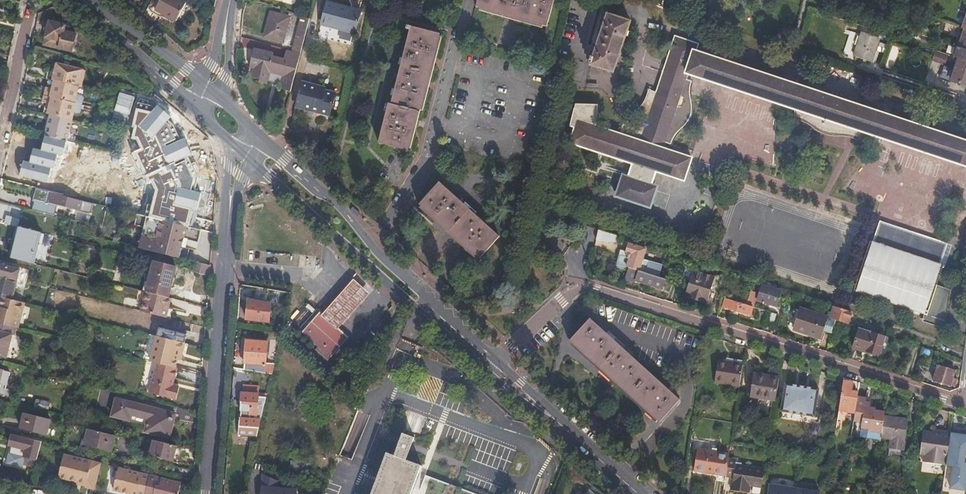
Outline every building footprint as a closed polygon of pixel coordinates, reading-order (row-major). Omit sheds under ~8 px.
[(175,21),(186,2),(182,0),(159,0),(154,8),(175,21)] [(547,25),(554,0),(478,0),(476,6),(547,25)] [(321,23),(336,26),(342,6),(327,1),(321,23)] [(342,6),(336,26),(339,27),(338,29),(355,33),(361,11),(342,6)] [(264,36),(283,41),(289,18),(271,13),(264,36)] [(591,66),(613,73),(630,22),(608,15),(593,59),(590,58),(588,63),(591,65),(591,66)] [(302,16),(295,40),(304,42),(309,18),(302,16)] [(65,31),(66,25),(63,24),(61,22),(59,21),(56,21),(54,22),(51,21),(50,25),(48,26),(46,29),(46,32),(47,34),(45,45),(73,51),(77,34),(69,33),(65,31)] [(841,31),(852,35),(854,29),(843,25),(841,31)] [(378,142),(408,150),(418,113),(420,113),(440,35),(411,28),(391,106),(388,105),(378,142)] [(854,56),(872,62),(881,38),(863,32),(854,56)] [(647,198),(651,184),(637,179),(642,165),(685,179),(692,158),(664,148),(668,134),(674,136),(681,126),(682,126),(683,125),(684,124),(685,123),(686,122),(687,121),(688,120),(688,118),(689,117),(689,116),(690,114),(690,113),(691,112),(691,110),(691,109),(691,107),(691,106),(691,105),(691,103),(690,102),(690,100),(690,88),(684,86),(688,74),(965,166),(965,143),(695,51),(697,45),(675,37),(657,93),(650,91),(650,93),(649,95),(648,96),(648,98),(647,99),(647,100),(646,102),(645,103),(644,104),(643,105),(643,106),(642,107),(641,107),(640,108),(639,109),(638,110),(637,110),(636,111),(635,112),(640,116),(648,119),(645,128),(626,122),(622,134),(596,126),(597,123),(597,105),(578,105),(571,125),(576,127),(571,141),(634,163),(625,191),(647,198)] [(295,40),(292,51),(301,53),(304,42),(295,40)] [(959,48),(956,46),(952,56),(956,58),(965,61),(965,50),(959,48)] [(282,91),(290,93),(300,55),(285,51),(283,61),(272,58),(273,54),(254,49),(249,67),(247,77),(279,85),(282,91)] [(956,58),(948,78),(965,84),(965,61),(956,58)] [(52,80),(78,86),(79,79),(78,78),(79,69),(56,63),(53,73),(46,71),(45,78),(53,79),(52,80)] [(75,95),(78,86),(52,80),(50,89),(44,88),(42,95),(45,95),(77,104),(79,96),(75,95)] [(303,81),(297,105),(319,111),(318,113),(331,116),(337,92),(326,89),(326,86),(303,81)] [(76,110),(77,104),(45,95),(43,102),(48,103),(45,114),(51,115),(71,120),(74,109),(76,110)] [(210,161),(149,104),(133,121),(194,178),(210,161)] [(51,115),(45,136),(67,142),(72,121),(71,120),(51,115)] [(420,204),(480,258),(499,237),(440,183),(420,204)] [(48,192),(45,202),(80,210),(88,212),(90,203),(82,200),(56,194),(48,192)] [(17,227),(19,228),(21,220),(7,216),(5,224),(17,227)] [(148,217),(142,248),(182,258),(186,240),(189,227),(164,221),(148,217)] [(946,243),(879,220),(871,241),(869,241),(848,302),(861,307),(865,294),(878,298),(923,313),(920,321),(943,328),(951,290),(937,285),(943,265),(939,264),(946,243)] [(38,233),(19,228),(15,245),(12,245),(12,247),(14,248),(11,258),(35,264),(38,250),(37,250),(41,234),(38,233)] [(564,238),(574,241),(577,231),(567,228),(564,238)] [(616,236),(599,230),(596,241),(613,246),(616,236)] [(629,269),(659,278),(662,266),(643,260),(646,250),(630,245),(629,245),(626,252),(622,251),(620,255),(619,255),(615,268),(628,272),(629,269)] [(209,272),(211,266),(194,261),(191,272),(208,276),(209,272)] [(146,292),(169,298),(171,288),(174,288),(177,278),(174,278),(177,268),(155,262),(150,282),(146,281),(143,291),(146,292)] [(17,280),(20,270),(0,265),(0,276),(17,280)] [(628,272),(625,280),(638,284),(638,282),(663,289),(666,280),(659,278),(629,269),(628,272)] [(686,296),(707,303),(715,276),(694,270),(686,296)] [(0,276),(0,297),(1,297),(12,300),(17,280),(0,276)] [(370,294),(355,280),(338,297),(322,315),(337,329),(353,312),(370,294)] [(753,307),(761,282),(755,281),(751,293),(747,305),(753,307)] [(779,302),(782,291),(764,285),(758,300),(771,304),(773,300),(779,302)] [(268,299),(269,290),(254,288),(253,297),(268,299)] [(730,299),(747,305),(751,293),(733,288),(730,299)] [(167,308),(170,298),(169,298),(146,292),(141,311),(164,317),(166,308),(167,308)] [(24,303),(12,300),(1,297),(0,299),(0,323),(16,327),(17,328),(24,303)] [(750,316),(753,307),(747,305),(730,299),(726,298),(723,308),(750,316)] [(247,321),(269,322),(270,303),(249,301),(247,321)] [(790,313),(793,306),(786,304),(784,311),(790,313)] [(202,314),(203,307),(189,305),(188,313),(202,314)] [(848,324),(852,312),(835,306),(832,315),(828,314),(827,317),(836,320),(848,324)] [(832,333),(836,320),(827,317),(800,308),(793,329),(819,338),(822,330),(832,333)] [(326,360),(347,338),(337,329),(322,315),(319,312),(309,321),(310,323),(302,332),(321,350),(318,353),(326,360)] [(571,340),(659,421),(680,400),(591,319),(571,340)] [(0,323),(0,355),(6,356),(12,334),(14,335),(16,327),(0,323)] [(160,324),(157,336),(184,343),(186,335),(187,331),(160,324)] [(879,354),(886,336),(860,328),(854,348),(862,351),(863,349),(879,354)] [(182,352),(184,343),(157,336),(151,361),(156,362),(175,367),(179,352),(182,352)] [(242,370),(272,375),(274,364),(265,363),(268,342),(247,339),(242,370)] [(738,386),(741,363),(715,360),(712,382),(738,386)] [(174,385),(178,368),(175,367),(156,362),(149,392),(177,400),(180,387),(174,385)] [(952,378),(954,371),(938,366),(933,381),(953,388),(955,385),(956,380),(952,378)] [(0,370),(0,388),(6,389),(10,373),(0,370)] [(775,399),(778,377),(762,374),(762,376),(753,375),(750,395),(775,399)] [(853,382),(844,381),(838,419),(845,421),(847,407),(856,408),(858,397),(858,392),(852,390),(853,382)] [(805,386),(801,385),(798,385),(795,384),(785,383),(781,407),(797,409),(814,412),(815,409),(818,388),(808,386),(805,386)] [(238,436),(256,437),(266,398),(258,398),(259,387),(243,386),(243,394),(242,394),(240,412),(241,412),(240,419),(239,419),(238,436)] [(858,397),(856,408),(854,423),(863,424),(862,429),(870,431),(869,433),(882,435),(885,415),(885,413),(876,411),(876,409),(870,408),(871,404),(866,403),(867,399),(858,397)] [(50,403),(37,399),(35,407),(48,411),(50,403)] [(154,434),(179,441),(185,416),(125,401),(121,418),(138,423),(140,417),(158,421),(154,434)] [(20,429),(46,436),(50,420),(24,413),(20,429)] [(882,435),(882,437),(891,438),(890,447),(904,449),(905,440),(909,419),(885,415),(882,435)] [(85,445),(111,452),(115,436),(89,430),(85,445)] [(924,461),(944,464),(948,432),(942,431),(942,433),(924,430),(921,457),(924,458),(924,461)] [(948,432),(944,464),(954,466),(951,487),(965,489),(965,486),(965,462),(962,462),(964,447),(965,447),(965,431),(958,430),(958,433),(948,432)] [(421,465),(406,460),(410,449),(414,438),(402,434),(398,444),(394,455),(386,452),(375,480),(370,493),(410,493),(421,465)] [(41,442),(11,435),(8,445),(10,446),(5,464),(19,467),(20,464),(35,468),(35,467),(41,442)] [(172,463),(177,446),(154,440),(150,457),(172,463)] [(726,459),(727,454),(697,450),(694,472),(724,477),(726,459)] [(63,457),(59,473),(58,479),(76,484),(77,483),(85,484),(84,488),(93,491),(95,482),(99,466),(63,457)] [(724,477),(723,478),(731,480),(729,490),(747,493),(748,485),(761,487),(763,470),(764,469),(733,465),(733,460),(726,459),(724,477)] [(149,477),(117,470),(112,491),(123,493),(128,493),(129,493),(131,493),(144,493),(149,477)] [(261,475),(260,493),(295,493),(295,491),(275,489),(275,482),(261,475)] [(181,485),(149,477),(144,493),(178,493),(181,485)] [(430,479),(424,493),(472,493),(430,479)] [(820,492),(769,484),(767,493),(820,493),(820,492)]
